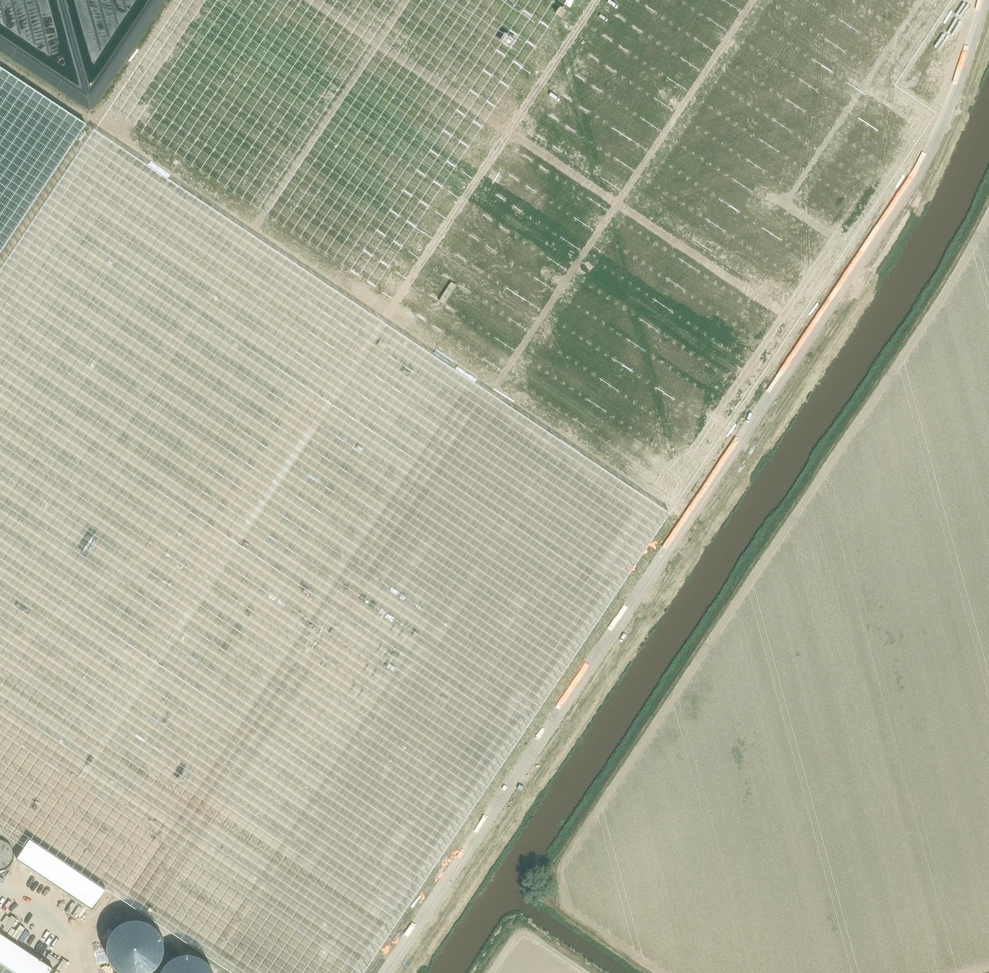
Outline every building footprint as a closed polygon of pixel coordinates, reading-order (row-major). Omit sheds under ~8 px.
[(105,115),(680,498),(867,217),(842,200),(897,118),(936,60),(911,44),(940,0),(181,0),(105,115)] [(91,118),(0,57),(0,254),(91,118)] [(30,841),(35,833),(111,883),(245,972),(363,972),(488,787),(674,507),(99,123),(0,272),(0,821),(30,841)] [(30,842),(16,862),(92,912),(106,892),(30,842)] [(13,972),(51,972),(53,971),(0,936),(0,965),(13,972)]
